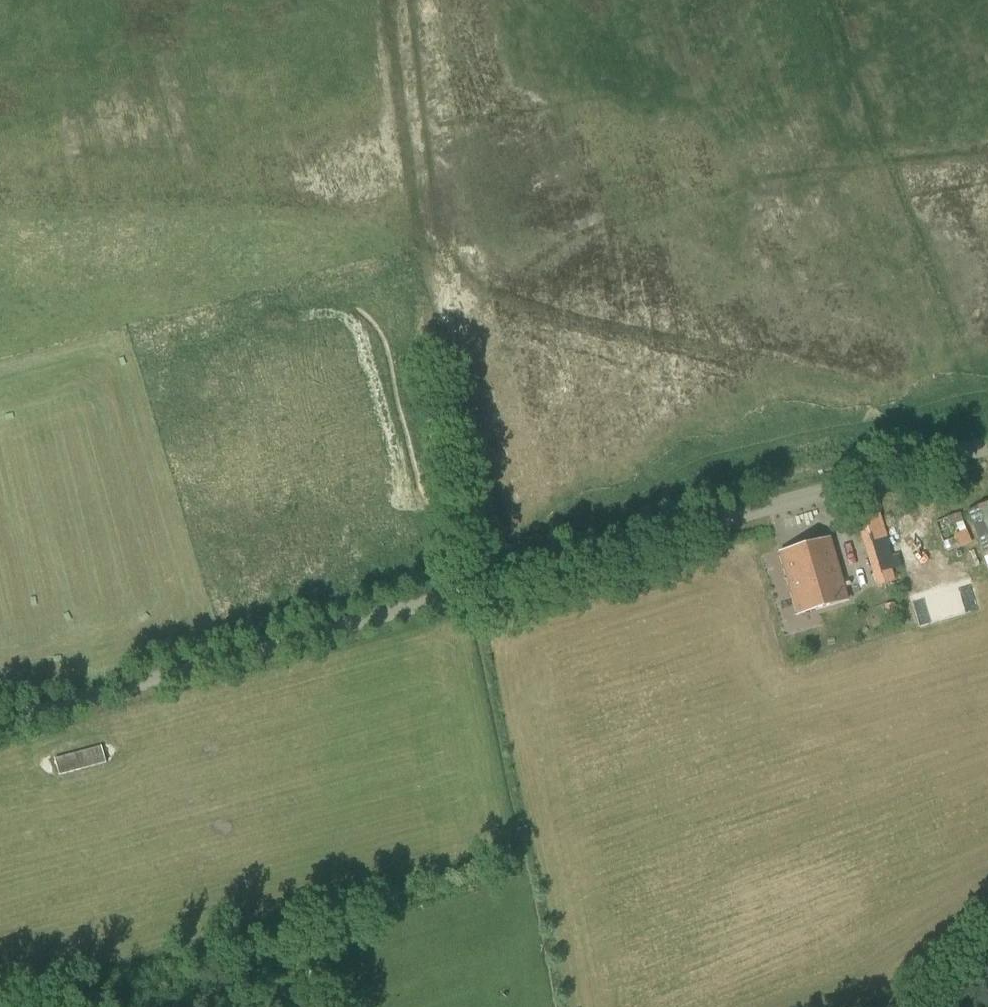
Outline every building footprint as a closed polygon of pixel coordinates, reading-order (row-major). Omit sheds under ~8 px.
[(966,510),(987,569),(987,503),(987,502),(966,510)] [(902,568),(893,535),(887,537),(880,512),(855,519),(875,587),(895,581),(892,571),(902,568)] [(972,544),(960,512),(934,522),(946,554),(972,544)] [(828,539),(779,554),(797,614),(846,599),(828,539)] [(54,758),(59,776),(106,763),(102,746),(54,758)]
